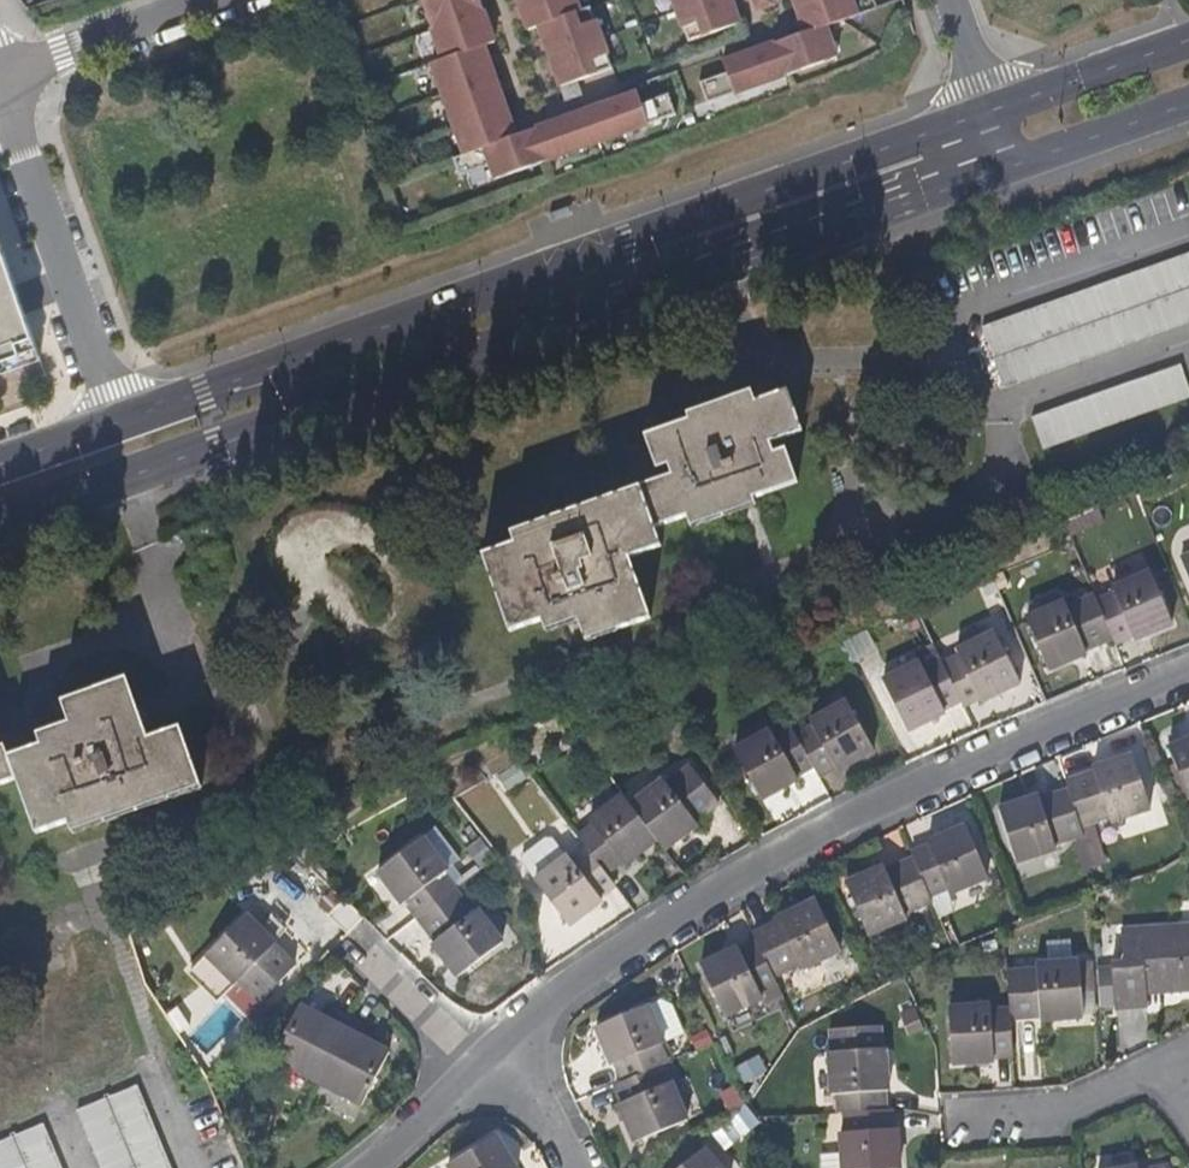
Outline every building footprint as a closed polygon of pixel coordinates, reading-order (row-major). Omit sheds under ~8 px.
[(443,60),(432,64),(465,155),(453,159),(460,178),(492,166),(497,180),(678,116),(670,94),(642,104),(639,93),(517,137),(485,47),(495,43),(480,0),(422,0),(443,60)] [(529,31),(540,27),(562,88),(578,82),(614,70),(592,7),(581,13),(577,0),(518,0),(529,31)] [(689,43),(741,24),(733,0),(674,0),(689,43)] [(807,33),(724,62),(728,73),(701,83),(709,105),(839,58),(828,28),(859,16),(854,0),(795,0),(807,33)] [(758,11),(775,5),(774,0),(754,0),(758,11)] [(578,82),(562,88),(566,101),(583,96),(578,82)] [(46,352),(0,225),(0,363),(46,352)] [(1002,390),(1188,325),(1188,253),(995,322),(981,327),(1002,390)] [(1041,451),(1188,399),(1188,396),(1178,366),(1030,418),(1041,451)] [(668,467),(670,478),(509,534),(513,544),(481,556),(507,633),(539,622),(543,633),(576,621),(584,644),(649,621),(627,559),(660,547),(653,529),(685,518),(689,529),(754,507),(752,499),(794,484),(783,451),(774,455),(770,444),(800,433),(786,393),(755,403),(751,392),(686,415),(689,423),(645,438),(656,471),(668,467)] [(1177,560),(1188,590),(1188,555),(1177,560)] [(1169,629),(1147,577),(1108,593),(1110,599),(1094,605),(1109,643),(1111,648),(1128,640),(1130,645),(1169,629)] [(1094,605),(1092,600),(1064,610),(1062,606),(1024,621),(1044,673),(1083,658),(1081,654),(1109,643),(1094,605)] [(1015,688),(992,638),(954,655),(956,661),(938,669),(956,706),(958,711),(974,703),(977,706),(1015,688)] [(956,661),(954,655),(952,650),(934,658),(936,663),(938,669),(956,661)] [(940,713),(956,706),(938,669),(936,663),(920,671),(918,666),(879,683),(903,735),(941,717),(940,713)] [(17,781),(36,836),(66,825),(70,836),(202,790),(181,730),(149,741),(129,681),(63,704),(70,724),(38,735),(42,746),(10,757),(7,746),(0,748),(0,787),(17,781)] [(871,757),(844,708),(808,726),(810,733),(793,740),(809,771),(815,782),(832,773),(833,775),(871,757)] [(793,740),(788,730),(772,738),(769,734),(731,752),(757,801),(795,782),(794,778),(809,771),(793,740)] [(1164,755),(1188,805),(1188,804),(1188,743),(1164,755)] [(1144,812),(1127,760),(1088,773),(1087,776),(1059,786),(1061,792),(1074,830),(1103,820),(1105,826),(1144,812)] [(718,811),(691,772),(666,790),(662,784),(628,809),(655,846),(661,855),(695,831),(693,826),(718,811)] [(1074,830),(1061,792),(1034,802),(1033,798),(993,811),(1011,867),(1051,853),(1049,847),(1077,839),(1074,830)] [(628,809),(623,802),(589,826),(590,831),(575,842),(582,851),(602,879),(618,868),(619,870),(655,846),(628,809)] [(982,880),(959,829),(921,846),(923,850),(905,857),(907,862),(924,901),(942,892),(944,898),(982,880)] [(517,864),(530,883),(563,860),(550,842),(542,840),(519,857),(517,864)] [(446,875),(420,841),(376,875),(401,909),(404,906),(415,922),(452,894),(440,880),(446,875)] [(563,860),(530,883),(563,929),(597,905),(594,901),(610,890),(602,879),(582,851),(567,863),(564,859),(563,860)] [(900,916),(926,905),(924,901),(907,862),(880,874),(878,871),(840,888),(864,940),(903,922),(900,916)] [(456,981),(502,948),(475,913),(471,917),(452,894),(415,922),(434,945),(432,947),(456,981)] [(796,973),(834,955),(810,906),(772,925),(774,928),(747,942),(750,949),(767,982),(793,969),(796,973)] [(245,916),(204,956),(234,987),(239,982),(260,1004),(293,972),(272,949),(274,946),(245,916)] [(1179,930),(1180,942),(1188,941),(1188,929),(1179,930)] [(1113,1014),(1145,1011),(1144,998),(1188,996),(1188,941),(1180,942),(1179,930),(1118,934),(1120,970),(1109,970),(1113,1014)] [(755,999),(771,990),(767,982),(750,949),(734,958),(732,953),(694,972),(721,1023),(757,1005),(755,999)] [(1081,1017),(1075,961),(1033,965),(1034,972),(1004,974),(1008,1012),(1009,1020),(1038,1018),(1038,1021),(1081,1017)] [(1012,1056),(1009,1020),(1008,1012),(988,1013),(988,1006),(946,1011),(951,1065),(993,1062),(993,1058),(1012,1056)] [(316,1085),(349,1019),(331,1010),(326,1021),(300,1007),(271,1062),(316,1085)] [(664,1068),(657,1051),(663,1049),(647,1009),(595,1030),(610,1071),(613,1069),(620,1086),(655,1071),(664,1068)] [(361,1108),(389,1052),(362,1040),(368,1030),(349,1019),(316,1085),(361,1108)] [(884,1093),(881,1053),(877,1053),(875,1031),(828,1034),(831,1056),(825,1057),(829,1098),(834,1097),(837,1116),(842,1115),(883,1112),(881,1094),(884,1093)] [(678,1083),(671,1065),(664,1068),(655,1071),(663,1090),(669,1087),(678,1083)] [(686,1125),(669,1087),(663,1090),(655,1071),(620,1086),(612,1089),(619,1107),(616,1108),(632,1147),(686,1125)] [(75,1110),(99,1167),(170,1167),(136,1084),(75,1110)] [(842,1115),(844,1135),(839,1136),(841,1156),(841,1167),(895,1167),(892,1131),(889,1132),(888,1112),(883,1112),(842,1115)] [(0,1141),(0,1167),(61,1167),(43,1122),(0,1141)] [(494,1138),(446,1166),(447,1167),(513,1167),(494,1138)] [(708,1150),(684,1167),(721,1167),(708,1150)] [(841,1156),(820,1158),(821,1167),(841,1167),(841,1156)]
